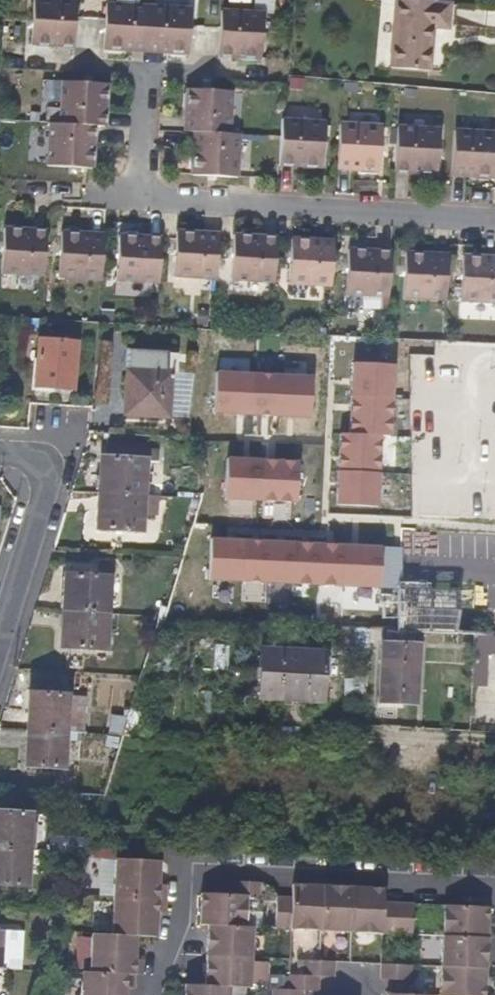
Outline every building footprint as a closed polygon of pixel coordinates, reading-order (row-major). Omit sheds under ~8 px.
[(454,3),(416,0),(410,69),(447,72),(451,31),(466,32),(468,7),(453,6),(454,3)] [(82,4),(38,2),(37,48),(43,49),(43,52),(59,53),(59,50),(80,50),(82,4)] [(152,8),(109,6),(107,52),(114,52),(114,56),(129,57),(130,53),(150,54),(152,8)] [(192,56),(196,11),(152,8),(150,54),(172,55),(172,59),(188,60),(188,56),(192,56)] [(233,58),(238,14),(225,12),(222,57),(233,58)] [(265,58),(268,16),(238,14),(233,58),(244,59),(245,63),(260,64),(261,59),(265,58)] [(112,88),(65,87),(63,128),(110,131),(111,110),(116,110),(117,93),(112,92),(112,88)] [(223,135),(228,94),(227,94),(187,93),(185,98),(182,98),(181,113),(186,114),(185,134),(194,134),(223,135)] [(232,136),(233,94),(228,94),(223,135),(232,136)] [(324,123),(282,121),(280,168),(301,169),(301,171),(319,172),(319,169),(323,169),(324,123)] [(384,125),(341,123),(339,170),(358,171),(358,174),(376,175),(376,171),(382,171),(384,125)] [(440,129),(398,126),(395,172),(414,173),(414,177),(430,178),(431,173),(437,174),(440,129)] [(98,154),(99,131),(63,128),(54,128),(50,172),(97,174),(97,171),(102,171),(102,154),(98,154)] [(494,157),(494,132),(455,129),(453,175),(474,175),(474,179),(489,180),(490,176),(494,176),(494,157)] [(218,178),(223,135),(194,134),(194,156),(190,156),(189,171),(193,171),(193,177),(218,178)] [(238,178),(241,136),(232,136),(223,135),(218,178),(238,178)] [(206,283),(211,236),(202,236),(202,232),(185,231),(184,235),(180,235),(178,281),(206,283)] [(12,236),(8,237),(5,279),(49,282),(52,237),(29,235),(29,232),(12,232),(12,236)] [(104,286),(107,238),(84,238),(85,234),(70,233),(70,238),(65,238),(62,283),(104,286)] [(241,238),(236,238),(234,283),(276,285),(278,239),(259,238),(259,235),(241,234),(241,238)] [(298,239),(293,239),(290,285),(334,288),(338,241),(314,239),(315,235),(299,234),(298,239)] [(128,238),(124,239),(121,285),(163,288),(166,241),(145,239),(145,236),(128,235),(128,238)] [(220,284),(222,236),(211,236),(206,283),(220,284)] [(354,250),(351,250),(348,296),(390,299),(393,253),(371,251),(372,247),(355,246),(354,250)] [(447,300),(449,273),(450,253),(432,252),(432,249),(415,249),(415,252),(408,252),(406,298),(447,300)] [(486,254),(486,252),(468,252),(468,255),(464,255),(462,299),(494,301),(494,255),(486,254)] [(77,356),(38,353),(34,397),(74,401),(77,356)] [(171,374),(127,372),(124,417),(169,419),(171,374)] [(145,498),(149,451),(109,449),(109,460),(103,460),(101,496),(145,498)] [(144,536),(145,518),(157,519),(158,499),(101,496),(99,533),(144,536)] [(213,578),(219,533),(187,530),(173,575),(213,578)] [(97,617),(99,580),(62,577),(60,614),(97,617)] [(456,639),(459,597),(406,594),(403,636),(456,639)] [(94,653),(97,617),(60,614),(58,651),(94,653)] [(471,687),(486,687),(487,656),(494,656),(494,634),(473,634),(471,687)] [(418,650),(382,649),(379,708),(415,709),(418,650)] [(258,654),(255,703),(317,705),(319,657),(258,654)] [(64,734),(66,698),(31,695),(29,732),(64,734)] [(63,771),(64,734),(29,732),(27,770),(63,771)] [(27,816),(0,814),(0,851),(25,852),(41,853),(43,834),(26,833),(27,816)] [(43,834),(44,816),(27,816),(26,833),(43,834)] [(25,852),(0,851),(0,889),(22,890),(23,871),(25,852)] [(34,872),(35,853),(25,852),(23,871),(34,872)] [(165,903),(166,889),(158,888),(159,866),(134,865),(114,864),(112,901),(165,903)] [(243,932),(245,901),(260,902),(261,887),(233,886),(231,900),(200,899),(199,929),(207,930),(243,932)] [(319,935),(321,890),(292,889),(289,903),(289,934),(319,935)] [(351,936),(353,891),(321,890),(319,935),(351,936)] [(395,938),(397,907),(383,907),(382,892),(353,891),(351,936),(381,938),(395,938)] [(155,941),(156,918),(164,919),(165,903),(112,901),(111,939),(136,940),(155,941)] [(289,934),(289,903),(275,902),(274,933),(289,934)] [(411,939),(411,908),(397,907),(395,938),(411,939)] [(486,938),(487,911),(443,909),(441,940),(449,940),(486,942),(486,938)] [(251,961),(252,932),(243,932),(207,930),(206,959),(251,961)] [(142,978),(143,964),(135,963),(136,940),(111,939),(91,938),(89,976),(135,978),(142,978)] [(485,972),(486,942),(449,940),(441,940),(440,970),(485,972)] [(250,992),(251,961),(206,959),(205,990),(230,991),(250,992)] [(332,981),(332,967),(318,964),(303,964),(302,979),(317,980),(332,981)] [(408,985),(409,968),(379,968),(379,983),(408,985)] [(485,972),(440,970),(438,994),(484,994),(485,972)] [(125,993),(134,993),(135,978),(89,976),(81,976),(80,994),(125,994),(125,993)] [(317,980),(302,979),(287,979),(286,993),(302,994),(316,994),(317,994),(317,980)]
